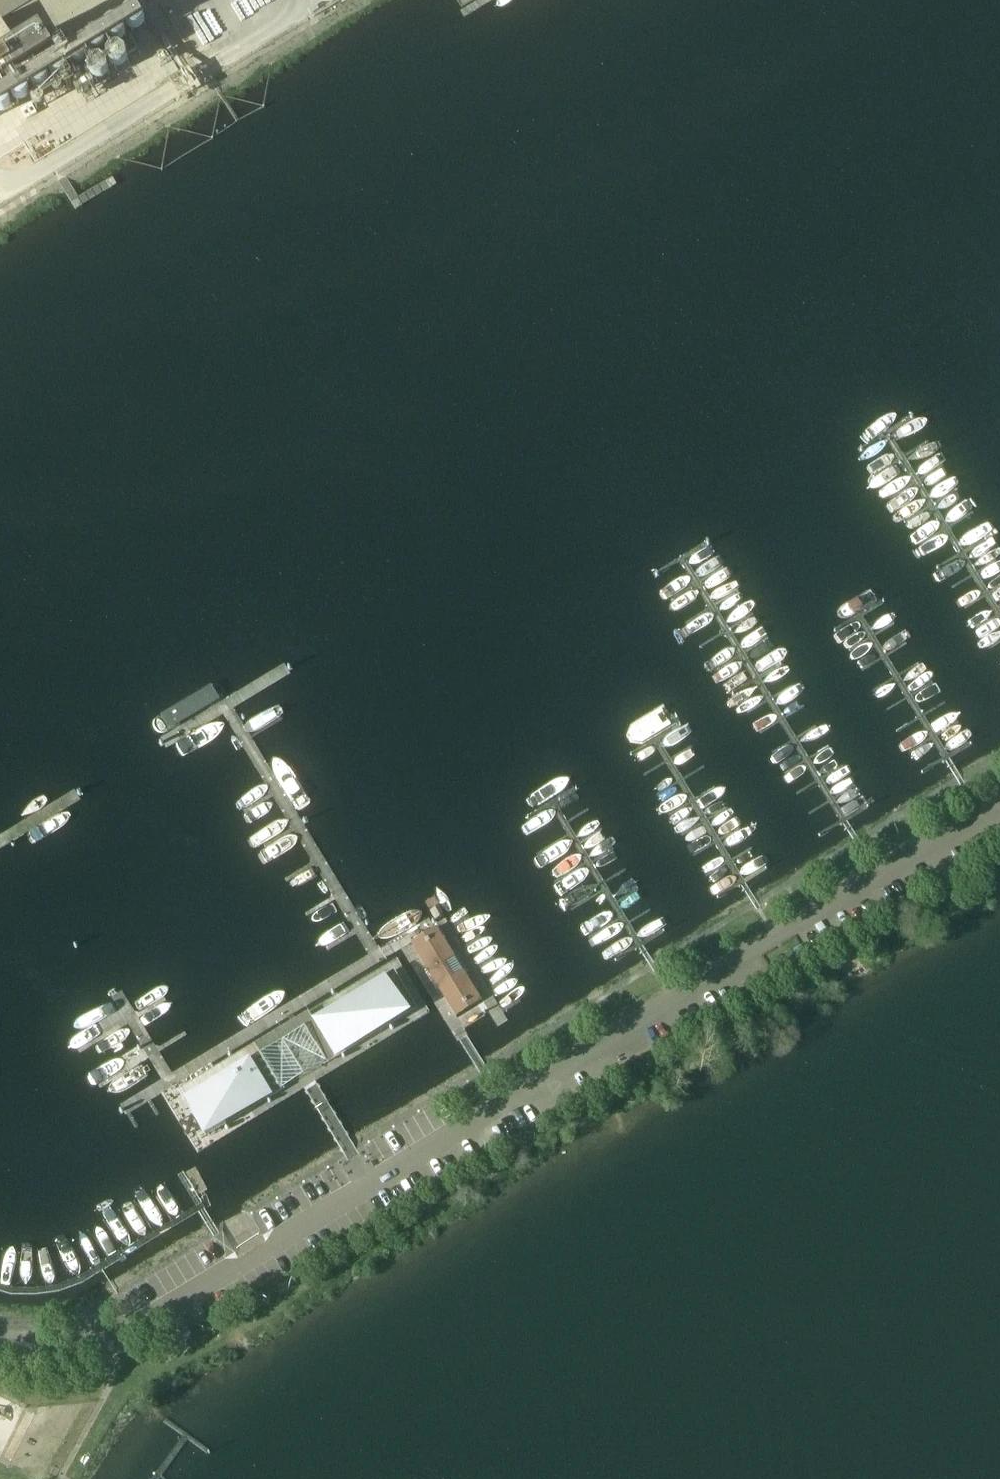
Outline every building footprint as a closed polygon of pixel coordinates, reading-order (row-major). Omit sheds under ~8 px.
[(145,23),(131,0),(0,0),(0,114),(145,23)] [(234,1216),(470,1073),(418,987),(250,1090),(187,1129),(234,1216)] [(250,1090),(236,1066),(171,1105),(185,1130),(187,1129),(250,1090)]
